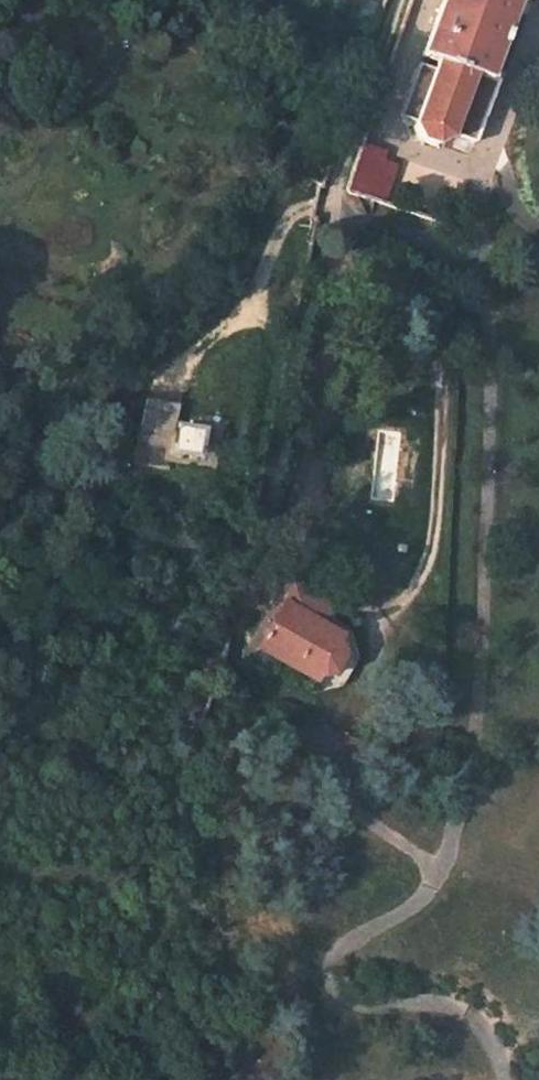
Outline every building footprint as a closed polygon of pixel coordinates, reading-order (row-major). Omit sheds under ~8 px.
[(489,78),(518,1),(526,4),(528,0),(441,0),(421,53),(489,78)] [(489,78),(421,53),(397,117),(410,121),(415,138),(438,147),(453,137),(473,144),(497,80),(489,78)] [(382,164),(356,155),(345,192),(349,200),(368,206),(382,164)] [(194,456),(204,397),(180,394),(169,452),(194,456)] [(320,627),(329,613),(291,590),(247,663),(265,675),(273,662),(314,685),(319,676),(323,678),(331,674),(341,657),(340,650),(335,647),(340,639),(320,627)]
